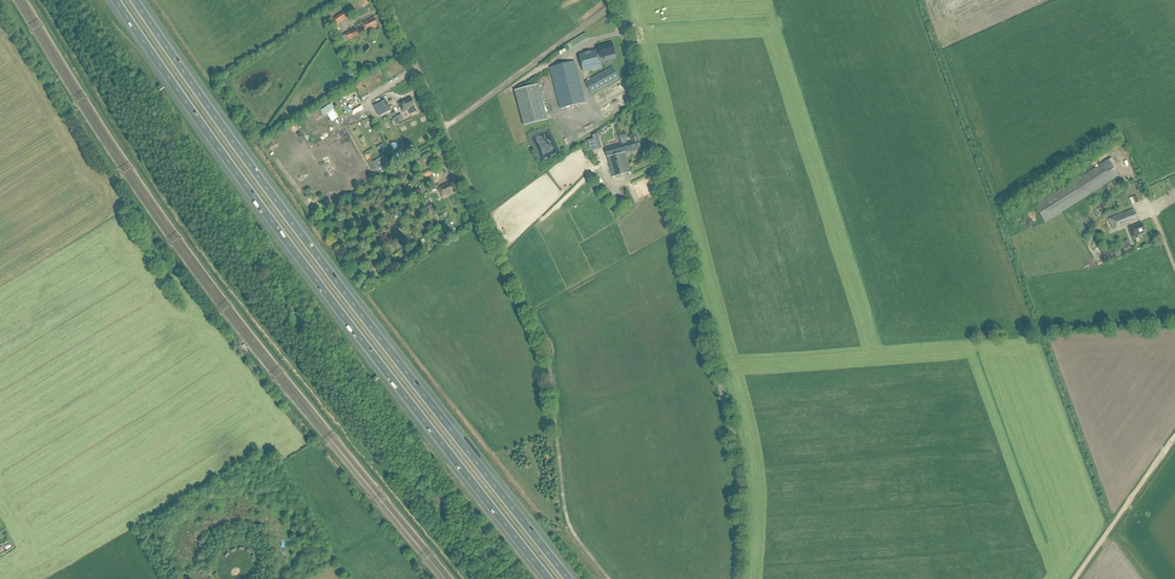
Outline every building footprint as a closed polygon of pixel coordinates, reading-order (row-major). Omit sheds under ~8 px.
[(352,6),(343,13),(333,19),(337,24),(346,18),(356,11),(352,6)] [(363,27),(358,29),(360,35),(377,27),(376,25),(377,24),(374,17),(361,23),(363,27)] [(346,33),(349,40),(359,36),(356,29),(346,33)] [(586,33),(566,44),(569,51),(589,39),(586,33)] [(612,43),(597,47),(600,58),(615,54),(612,43)] [(580,54),(579,56),(583,72),(601,68),(597,50),(580,54)] [(574,61),(550,68),(560,109),(585,102),(574,61)] [(613,67),(585,82),(591,94),(619,78),(613,67)] [(632,78),(598,95),(604,108),(611,104),(614,111),(639,99),(633,86),(636,85),(632,78)] [(515,91),(524,126),(547,120),(538,85),(515,91)] [(398,103),(403,113),(408,110),(410,114),(416,112),(413,105),(414,104),(411,97),(398,103)] [(339,108),(343,115),(347,113),(339,100),(328,106),(332,113),(329,115),(332,120),(339,116),(335,110),(339,108)] [(391,111),(386,100),(374,106),(379,117),(381,116),(391,111)] [(398,118),(400,123),(410,118),(408,113),(398,118)] [(584,132),(594,127),(595,128),(601,125),(597,117),(581,125),(584,132)] [(608,126),(612,143),(621,141),(616,124),(608,126)] [(602,148),(598,133),(592,135),(593,139),(587,141),(590,151),(602,148)] [(631,172),(626,152),(638,149),(638,148),(640,147),(636,134),(630,136),(632,141),(605,149),(607,157),(613,177),(631,172)] [(1118,176),(1112,166),(1115,164),(1111,158),(1035,207),(1045,223),(1118,176)] [(339,160),(334,165),(338,170),(343,165),(339,160)] [(379,166),(382,173),(389,169),(385,162),(379,166)] [(424,173),(420,175),(423,180),(433,175),(430,169),(424,172),(424,173)] [(450,182),(438,188),(442,197),(453,192),(452,190),(454,189),(450,182)] [(433,205),(437,210),(441,207),(437,202),(433,205)] [(1134,209),(1108,219),(1113,230),(1138,220),(1134,209)] [(441,225),(445,232),(451,228),(447,222),(441,225)] [(1142,223),(1129,228),(1133,238),(1144,233),(1143,231),(1145,230),(1142,223)] [(1128,242),(1102,252),(1106,263),(1132,252),(1128,242)]
